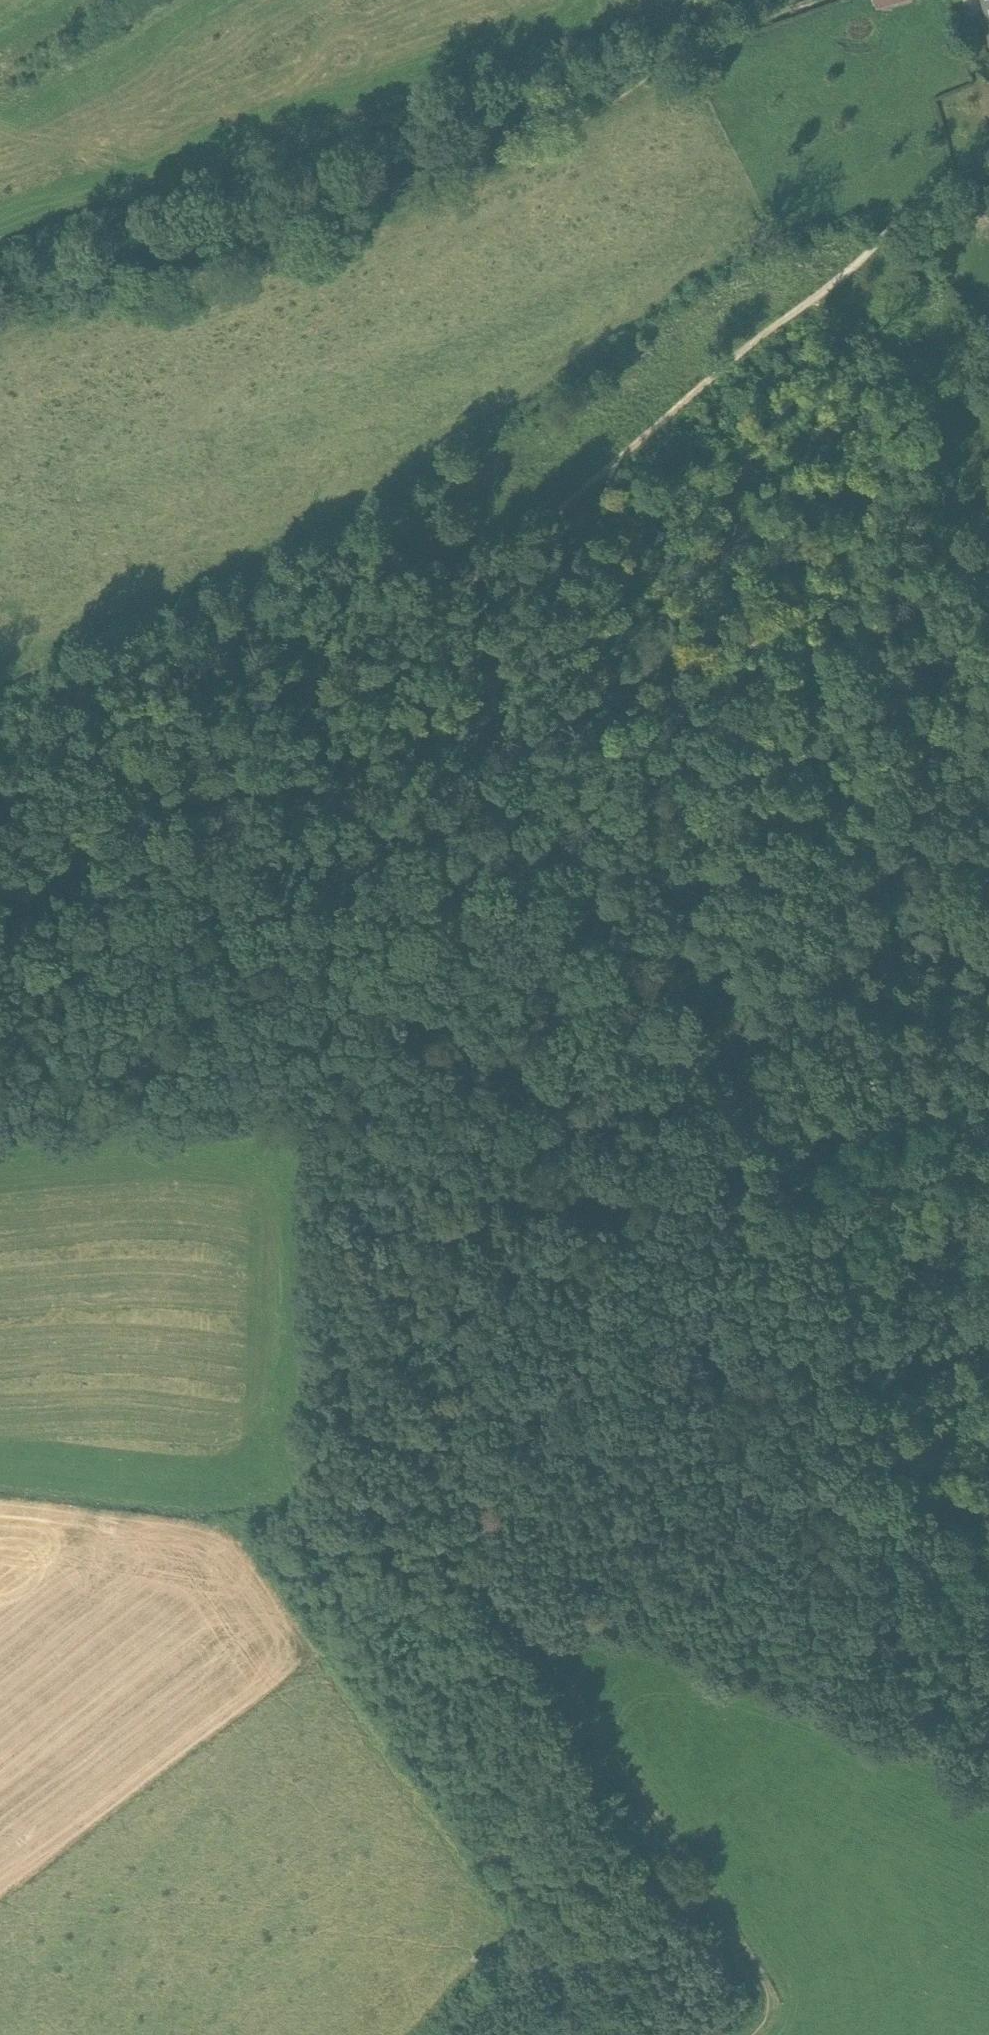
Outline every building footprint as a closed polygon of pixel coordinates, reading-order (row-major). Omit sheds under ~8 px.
[(908,0),(873,0),(877,10),(908,0)]
